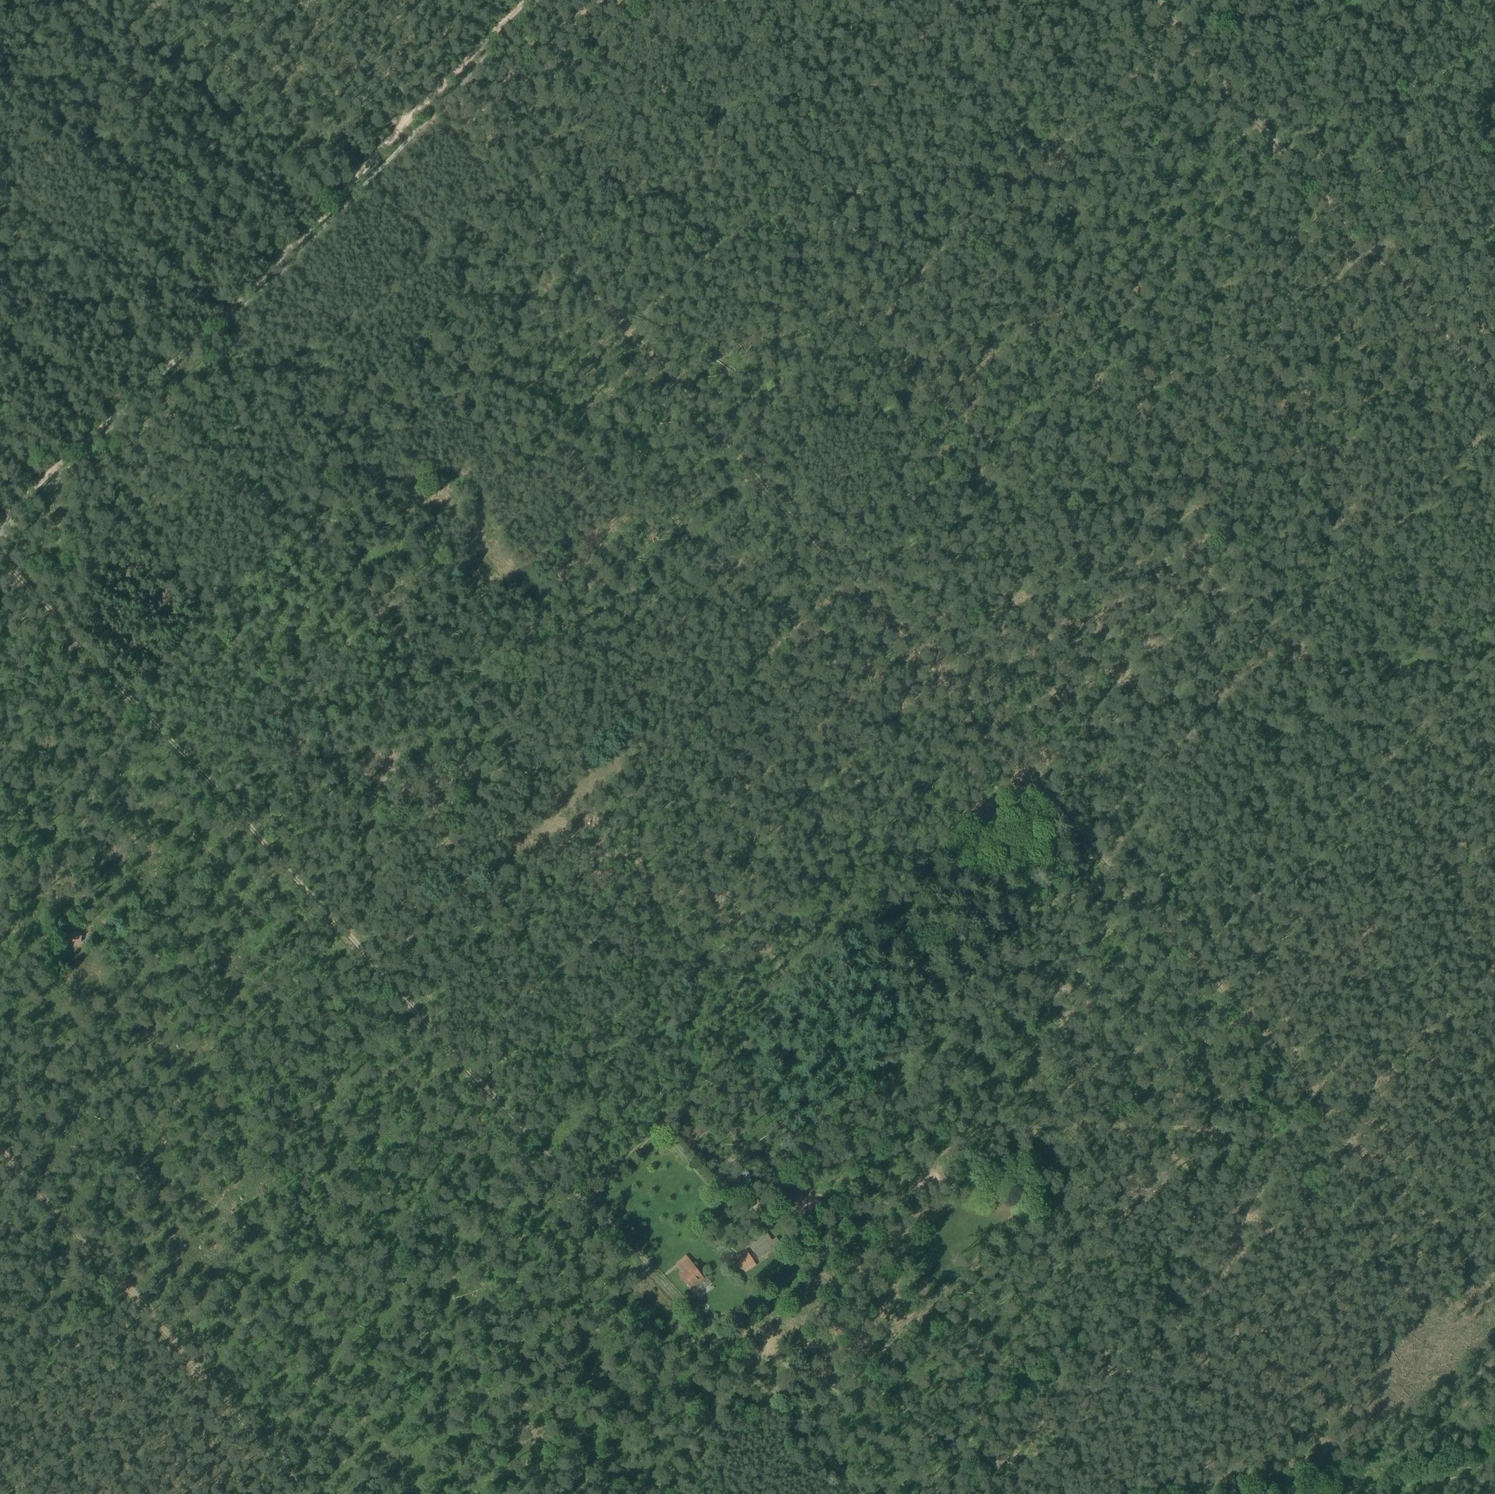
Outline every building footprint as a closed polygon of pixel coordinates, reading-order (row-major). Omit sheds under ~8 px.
[(62,937),(65,937),(65,943),(82,943),(82,933),(67,933),(62,933),(62,937)] [(767,1234),(749,1245),(754,1253),(758,1259),(781,1245),(777,1238),(772,1241),(768,1234),(767,1234)] [(745,1250),(737,1256),(739,1259),(740,1261),(738,1263),(743,1269),(753,1262),(754,1261),(750,1256),(746,1250),(745,1250)] [(679,1275),(690,1289),(703,1279),(689,1261),(680,1267),(684,1272),(679,1275)]
